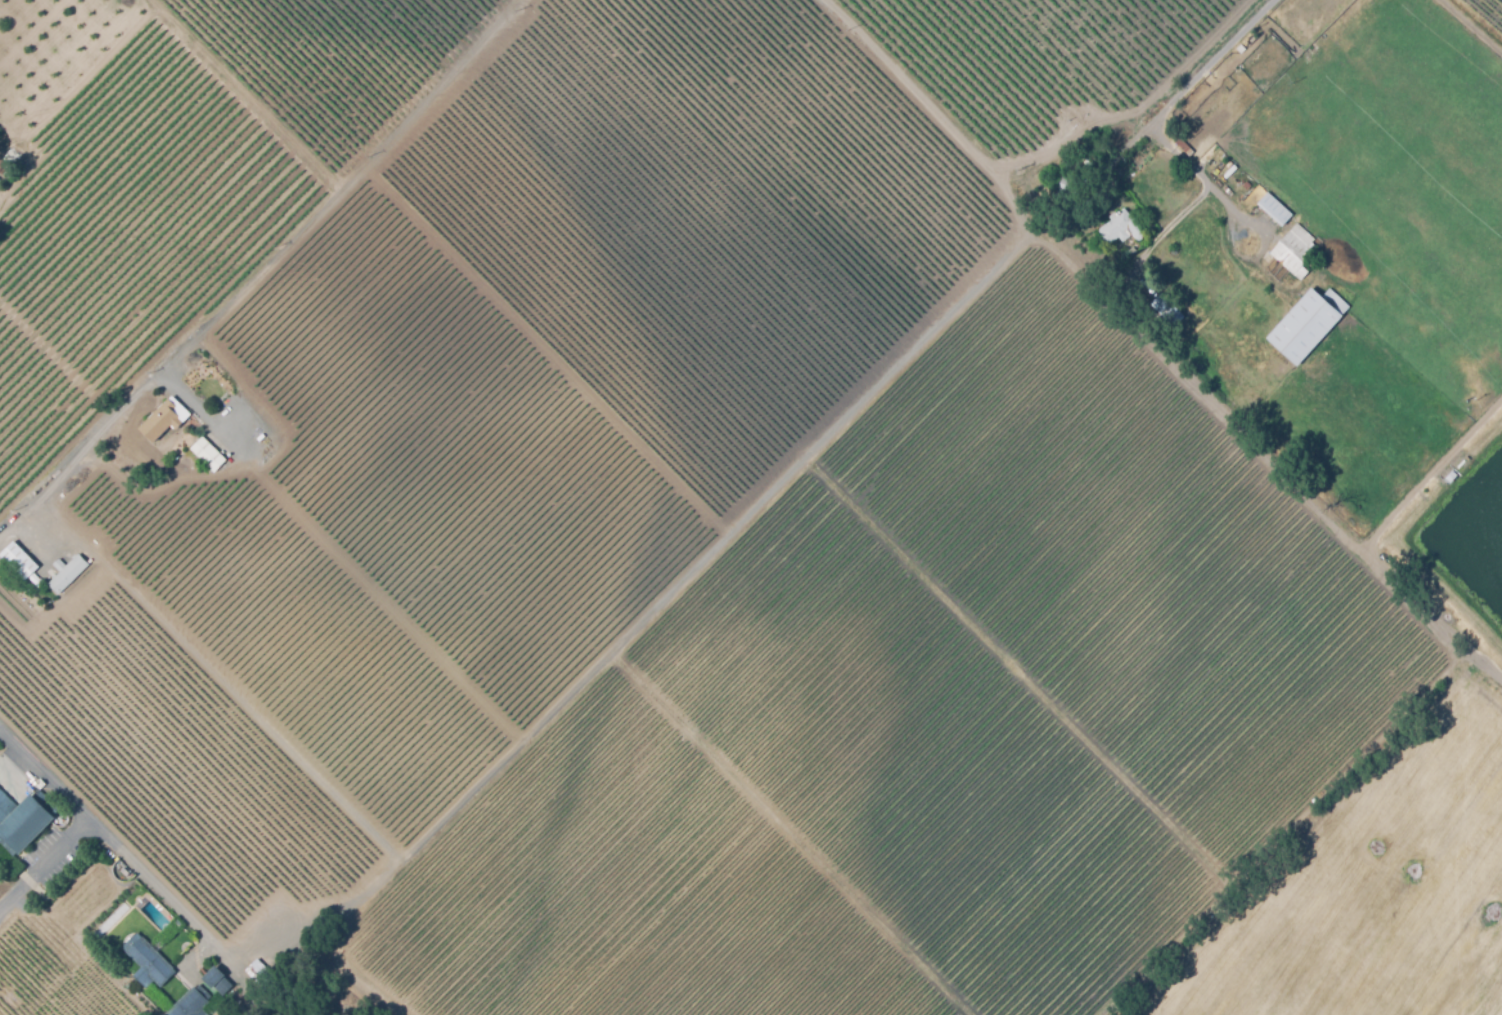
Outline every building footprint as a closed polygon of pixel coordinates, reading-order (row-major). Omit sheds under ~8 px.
[(1244,48),(1239,53),(1234,48),(1239,44),(1244,48)] [(1189,156),(1172,138),(1176,133),(1194,152),(1189,156)] [(1238,168),(1226,179),(1223,176),(1235,165),(1238,168)] [(1070,201),(1055,193),(1064,173),(1080,181),(1070,201)] [(1282,226),(1258,203),(1268,192),(1293,215),(1282,226)] [(1106,246),(1098,236),(1101,234),(1098,229),(1125,208),(1130,215),(1133,212),(1149,233),(1138,241),(1132,234),(1123,241),(1119,236),(1106,246)] [(1301,281),(1270,253),(1297,223),(1315,238),(1312,242),(1318,248),(1303,266),(1309,271),(1301,281)] [(1286,356),(1266,338),(1311,287),(1322,297),(1330,289),(1350,306),(1306,356),(1297,366),(1286,356)] [(1173,327),(1151,304),(1162,293),(1172,303),(1176,299),(1182,305),(1177,309),(1184,316),(1173,327)] [(154,443),(140,428),(169,398),(176,405),(179,403),(191,415),(176,430),(172,425),(154,443)] [(214,472),(191,448),(203,436),(227,459),(214,472)] [(1451,482),(1445,477),(1452,470),(1458,475),(1451,482)] [(25,580),(0,555),(14,540),(40,566),(25,580)] [(59,594),(49,584),(61,572),(53,564),(60,557),(67,564),(78,553),(89,563),(59,594)] [(13,855),(0,841),(0,791),(14,806),(29,791),(33,795),(39,789),(57,809),(52,814),(54,816),(17,852),(13,855)] [(122,947),(136,932),(176,973),(162,987),(154,979),(146,987),(134,976),(142,968),(122,947)] [(263,989),(245,970),(257,958),(276,976),(263,989)] [(202,978),(215,964),(226,975),(223,977),(231,985),(223,994),(214,985),(211,988),(202,978)] [(196,1010),(200,1014),(167,1014),(198,983),(210,996),(196,1010)]
